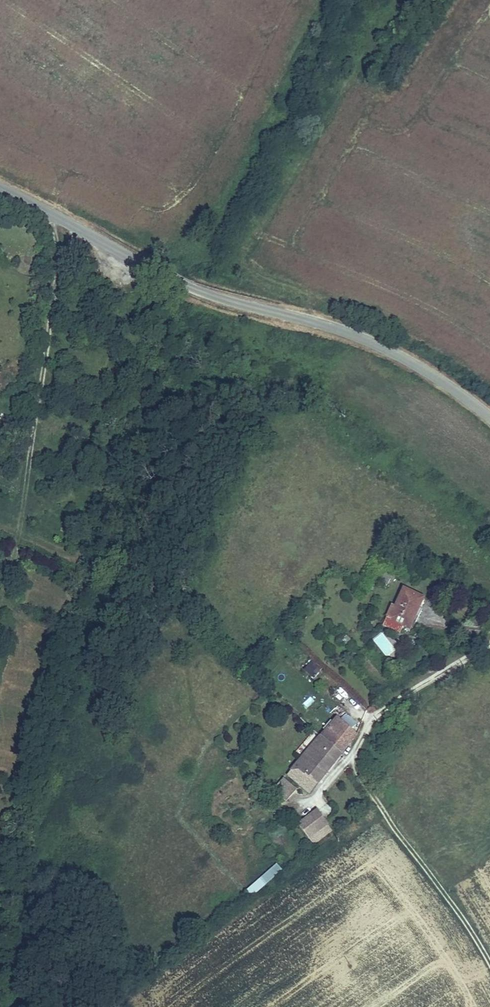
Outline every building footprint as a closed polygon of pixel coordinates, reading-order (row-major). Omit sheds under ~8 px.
[(393,575),(381,570),(374,582),(387,588),(393,575)] [(386,624),(426,598),(406,590),(397,607),(392,607),(385,622),(386,624)] [(413,627),(426,598),(386,624),(403,631),(408,626),(413,627)] [(373,640),(387,655),(395,648),(380,633),(373,640)] [(304,669),(314,678),(322,669),(311,661),(304,669)] [(336,686),(330,696),(340,702),(346,692),(336,686)] [(355,739),(362,730),(344,712),(334,721),(355,739)] [(334,721),(318,739),(339,759),(355,739),(334,721)] [(339,759),(318,739),(294,767),(314,785),(339,759)] [(314,785),(294,767),(287,775),(306,793),(314,785)] [(296,790),(285,782),(276,791),(286,800),(296,790)] [(315,814),(301,829),(318,845),(333,831),(315,814)] [(254,896),(283,869),(277,863),(247,889),(254,896)]
